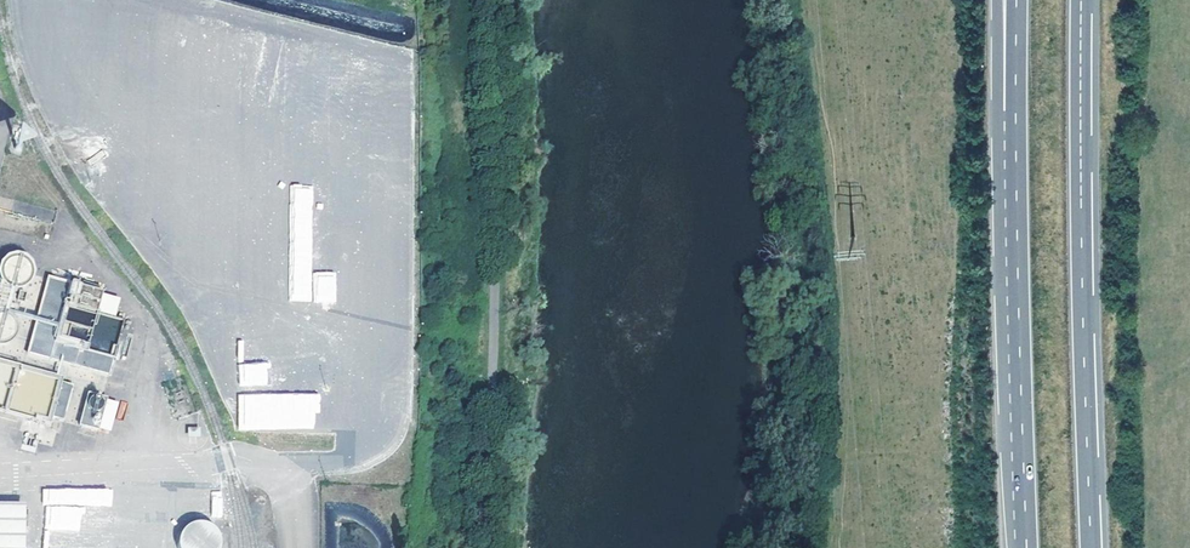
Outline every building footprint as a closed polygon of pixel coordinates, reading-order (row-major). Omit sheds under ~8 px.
[(224,109),(247,113),(260,33),(237,29),(224,109)] [(303,43),(296,78),(325,84),(333,50),(303,43)] [(336,272),(312,272),(312,185),(289,185),(289,302),(336,302),(336,272)] [(56,278),(34,352),(116,376),(131,320),(103,312),(107,293),(56,278)] [(22,302),(0,296),(0,346),(1,347),(16,346),(20,339),(22,329),(21,321),(19,317),(22,302)] [(134,333),(128,355),(134,357),(140,334),(134,333)] [(55,424),(58,418),(70,421),(79,387),(67,384),(68,379),(0,359),(0,409),(55,424)] [(267,363),(239,363),(239,386),(267,385),(267,363)] [(238,394),(238,429),(318,428),(317,392),(238,394)] [(112,400),(95,396),(86,427),(103,431),(112,400)] [(81,529),(80,506),(113,506),(113,488),(44,489),(45,529),(81,529)] [(21,509),(0,508),(0,547),(20,547),(21,509)] [(182,547),(219,547),(218,521),(181,522),(182,547)]
